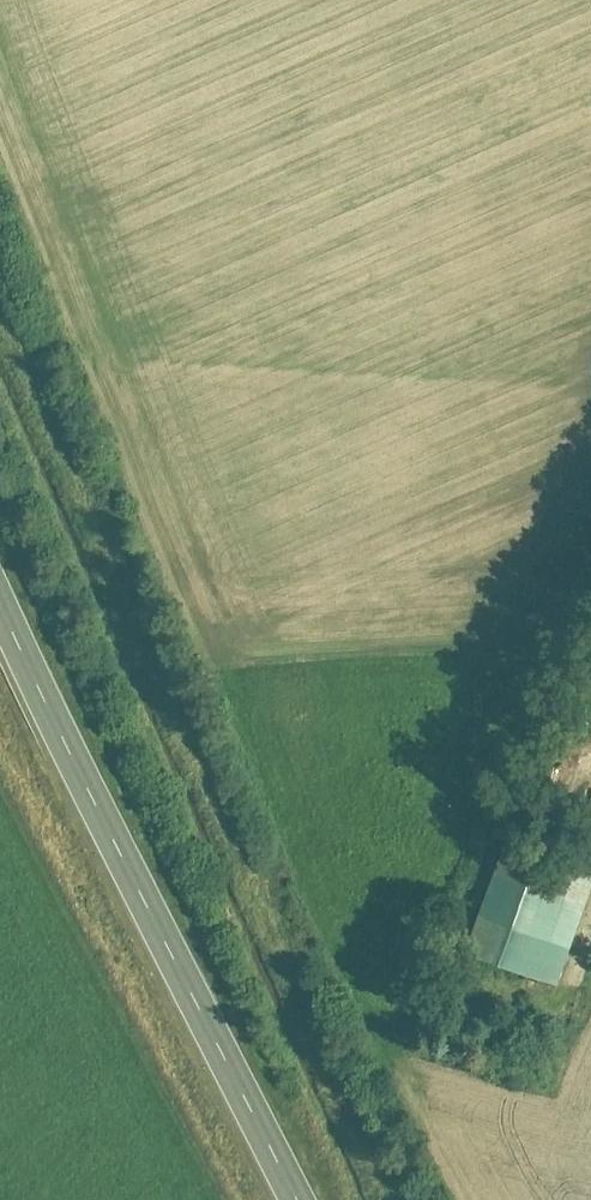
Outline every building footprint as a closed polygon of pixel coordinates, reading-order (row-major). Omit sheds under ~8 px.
[(552,973),(588,855),(489,824),(452,943),(552,973)]
